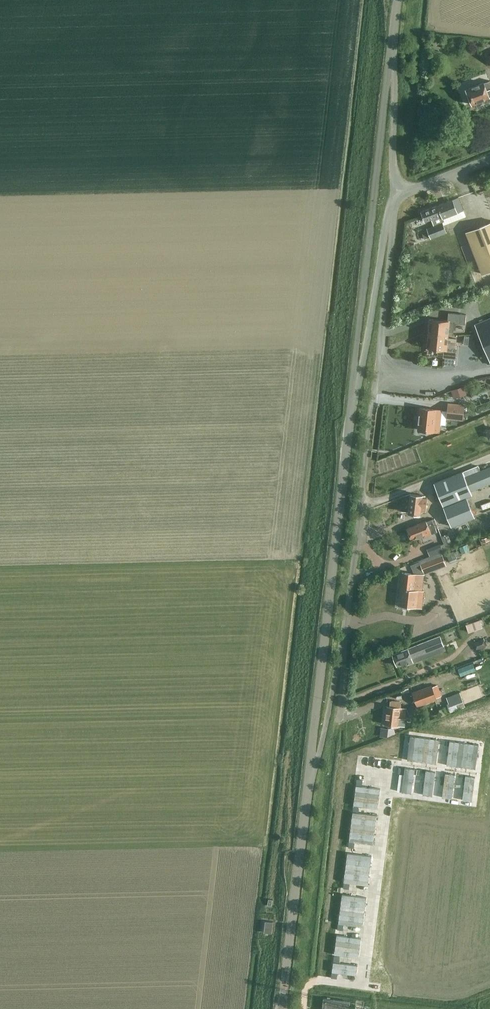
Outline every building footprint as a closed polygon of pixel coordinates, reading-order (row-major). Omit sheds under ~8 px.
[(466,89),(472,104),(489,97),(489,96),(489,81),(484,83),(484,82),(466,89)] [(445,221),(444,218),(463,210),(458,197),(422,211),(425,221),(433,218),(435,225),(427,228),(431,238),(446,232),(442,222),(445,221)] [(466,232),(482,274),(489,271),(489,223),(466,232)] [(465,324),(466,314),(448,312),(448,321),(430,319),(430,321),(428,320),(427,326),(429,326),(429,333),(448,334),(448,331),(453,331),(454,322),(465,324)] [(475,324),(489,361),(489,318),(475,324)] [(448,338),(448,334),(429,333),(428,339),(426,339),(425,345),(427,345),(427,348),(444,350),(443,357),(455,358),(457,339),(448,338)] [(448,404),(447,417),(462,419),(464,405),(448,404)] [(442,409),(421,407),(418,429),(439,431),(442,409)] [(480,470),(478,471),(476,466),(434,483),(443,506),(467,497),(472,495),(471,491),(489,483),(489,466),(480,470)] [(423,492),(411,491),(409,513),(420,514),(421,511),(425,511),(427,495),(423,494),(423,492)] [(451,526),(462,522),(457,509),(446,514),(451,526)] [(426,520),(408,528),(412,539),(423,535),(424,536),(437,531),(435,527),(432,519),(432,518),(426,520)] [(446,547),(452,545),(448,533),(442,536),(446,547)] [(440,543),(433,546),(436,553),(443,551),(440,543)] [(466,544),(459,547),(461,554),(469,550),(466,544)] [(450,560),(456,558),(453,551),(447,554),(450,560)] [(424,571),(445,563),(443,556),(421,564),(424,571)] [(424,575),(424,572),(419,562),(412,565),(416,574),(402,572),(399,604),(416,606),(418,590),(422,590),(424,575)] [(468,632),(482,627),(480,620),(466,625),(468,632)] [(440,635),(431,639),(393,654),(398,665),(407,661),(408,664),(414,661),(413,657),(443,645),(440,635)] [(476,650),(486,646),(483,638),(474,642),(476,650)] [(436,684),(412,693),(416,704),(416,705),(441,696),(436,684)] [(449,706),(464,700),(460,691),(446,697),(449,706)] [(387,706),(385,723),(398,725),(404,726),(406,708),(400,707),(387,706)] [(416,706),(407,709),(410,717),(419,714),(416,706)] [(410,735),(407,759),(422,761),(425,737),(410,735)] [(425,737),(422,761),(436,763),(439,739),(425,737)] [(449,740),(446,764),(461,766),(464,742),(449,740)] [(464,742),(461,766),(476,768),(479,744),(464,742)] [(405,767),(402,791),(411,793),(414,768),(405,767)] [(426,770),(423,794),(432,795),(435,771),(426,770)] [(445,772),(442,797),(452,798),(455,774),(445,772)] [(465,775),(462,799),(472,801),(475,776),(465,775)] [(356,785),(355,795),(379,798),(380,788),(356,785)] [(355,795),(353,805),(378,808),(379,798),(355,795)] [(353,812),(351,826),(375,829),(377,815),(353,812)] [(351,826),(349,841),(373,844),(375,829),(351,826)] [(347,853),(345,867),(370,870),(372,856),(347,853)] [(345,867),(344,882),(368,885),(370,870),(345,867)] [(342,894),(340,908),(364,912),(366,897),(342,894)] [(340,908),(338,923),(362,926),(364,912),(340,908)] [(272,933),(273,921),(265,920),(264,932),(272,933)] [(337,934),(336,944),(360,947),(361,938),(337,934)] [(336,944),(334,954),(358,957),(360,947),(336,944)] [(333,962),(332,971),(356,974),(357,965),(333,962)] [(323,998),(321,1008),(348,1008),(349,1001),(341,1000),(329,999),(329,997),(327,997),(326,998),(323,998)]
